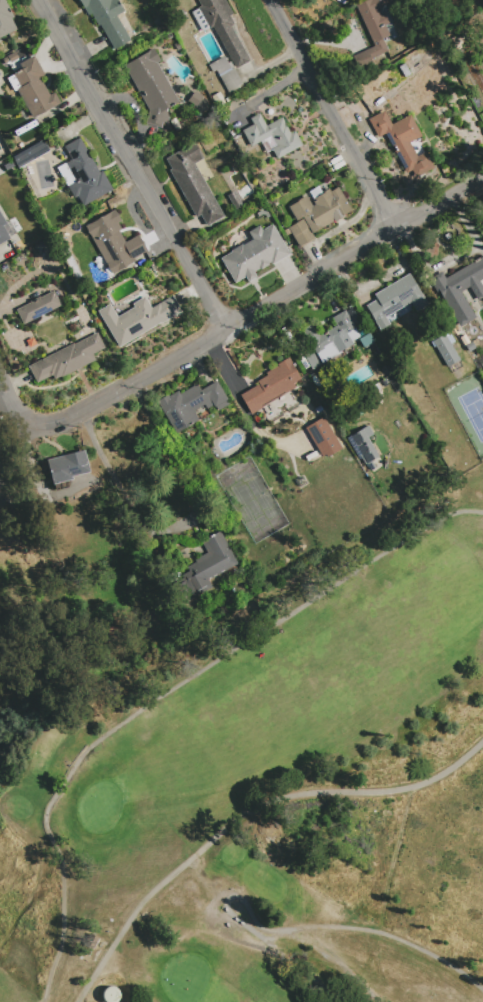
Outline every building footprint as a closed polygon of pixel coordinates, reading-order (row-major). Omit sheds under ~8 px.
[(17,30),(0,38),(0,0),(5,0),(14,17),(11,19),(17,30)] [(88,16),(79,0),(117,0),(124,12),(117,16),(130,40),(114,49),(100,25),(98,26),(91,14),(88,16)] [(201,6),(197,0),(225,0),(233,14),(229,16),(234,24),(231,26),(250,60),(236,68),(212,27),(203,32),(192,11),(201,6)] [(356,6),(368,0),(395,0),(377,8),(380,14),(384,13),(389,23),(386,25),(391,35),(383,39),(388,51),(358,65),(353,56),(375,45),(356,6)] [(178,102),(165,110),(170,115),(167,124),(162,122),(160,129),(146,124),(149,111),(123,66),(153,48),(160,61),(156,63),(178,102)] [(2,59),(15,51),(20,58),(11,63),(10,61),(5,65),(2,59)] [(61,104),(33,119),(17,90),(14,92),(7,78),(21,70),(18,64),(34,56),(44,75),(39,78),(49,95),(54,92),(61,104)] [(209,65),(224,56),(228,63),(230,61),(233,67),(242,84),(239,86),(239,87),(229,93),(216,71),(213,72),(209,65)] [(187,101),(194,91),(203,96),(196,107),(187,101)] [(219,92),(224,100),(216,105),(211,96),(219,92)] [(384,110),(392,124),(409,114),(422,136),(410,142),(418,156),(428,150),(436,166),(416,177),(412,171),(407,173),(385,134),(378,138),(367,120),(384,110)] [(276,160),(271,150),(266,153),(260,142),(250,148),(240,130),(252,124),(249,119),(259,113),(266,125),(282,117),(291,133),(294,131),(302,145),(276,160)] [(80,137),(99,172),(102,170),(113,189),(83,206),(78,197),(74,199),(57,167),(71,159),(63,146),(80,137)] [(12,156),(44,139),(51,151),(19,168),(12,156)] [(224,215),(206,225),(200,214),(195,217),(169,170),(171,169),(166,158),(195,142),(204,158),(195,163),(224,215)] [(3,166),(12,161),(16,166),(6,172),(3,166)] [(288,206),(306,195),(312,206),(315,204),(312,199),(323,192),(329,188),(331,191),(338,187),(352,210),(311,235),(314,239),(300,248),(291,233),(287,235),(284,231),(288,228),(297,222),(288,206)] [(227,195),(235,191),(243,206),(235,211),(227,195)] [(118,230),(125,242),(138,235),(148,253),(146,255),(145,253),(134,258),(135,261),(112,274),(85,226),(115,210),(121,221),(118,223),(121,229),(118,230)] [(10,239),(0,244),(0,212),(6,223),(2,225),(10,239)] [(235,283),(221,258),(231,252),(230,250),(242,244),(243,245),(252,240),(248,233),(260,226),(262,230),(273,224),(289,255),(272,265),(270,262),(268,264),(269,265),(260,270),(260,269),(254,272),(257,277),(248,282),(245,277),(235,283)] [(34,246),(46,239),(51,247),(39,254),(34,246)] [(445,278),(482,255),(482,278),(479,281),(482,288),(482,297),(477,301),(469,287),(461,292),(475,317),(458,327),(451,315),(453,313),(432,278),(442,272),(445,278)] [(0,267),(6,263),(9,268),(2,272),(0,267)] [(366,306),(377,299),(374,295),(409,273),(428,304),(416,311),(410,302),(386,317),(390,325),(381,330),(366,306)] [(30,303),(30,302),(40,297),(40,298),(54,291),(61,306),(24,325),(16,310),(30,303)] [(179,312),(180,313),(162,323),(161,322),(119,347),(97,311),(110,304),(118,317),(134,308),(132,304),(145,297),(149,303),(147,304),(150,309),(174,295),(179,310),(179,312)] [(337,325),(332,317),(345,310),(360,336),(347,343),(344,338),(341,339),(347,348),(311,370),(298,349),(309,342),(302,329),(314,322),(322,334),(329,330),(337,325)] [(358,330),(365,326),(369,333),(370,333),(375,341),(363,349),(358,340),(362,337),(358,330)] [(92,354),(95,361),(70,372),(63,378),(61,376),(54,379),(52,375),(37,383),(28,366),(74,343),(74,345),(97,333),(104,348),(92,354)] [(460,360),(447,367),(432,340),(445,333),(460,360)] [(26,341),(33,337),(37,344),(29,348),(26,341)] [(471,341),(475,348),(469,352),(465,345),(471,341)] [(240,395),(258,384),(257,381),(267,375),(266,373),(277,366),(276,365),(288,358),(300,379),(296,381),(299,386),(252,414),(240,395)] [(179,390),(180,393),(197,384),(200,390),(218,381),(227,397),(226,398),(230,404),(217,411),(214,405),(206,409),(204,405),(194,410),(199,419),(192,423),(192,422),(186,426),(187,427),(176,434),(157,401),(168,395),(169,396),(179,390)] [(326,454),(321,456),(305,428),(324,417),(342,448),(327,457),(326,454)] [(368,425),(374,435),(368,438),(379,457),(372,461),(376,467),(371,470),(351,436),(368,425)] [(72,476),(73,479),(68,480),(69,486),(54,490),(47,460),(84,450),(90,472),(72,476)] [(238,563),(209,579),(213,587),(196,596),(193,592),(184,597),(174,579),(189,571),(187,567),(196,562),(195,560),(208,553),(202,542),(220,532),(238,563)] [(100,1001),(103,1001),(115,1001),(117,990),(104,987),(100,1001)]
